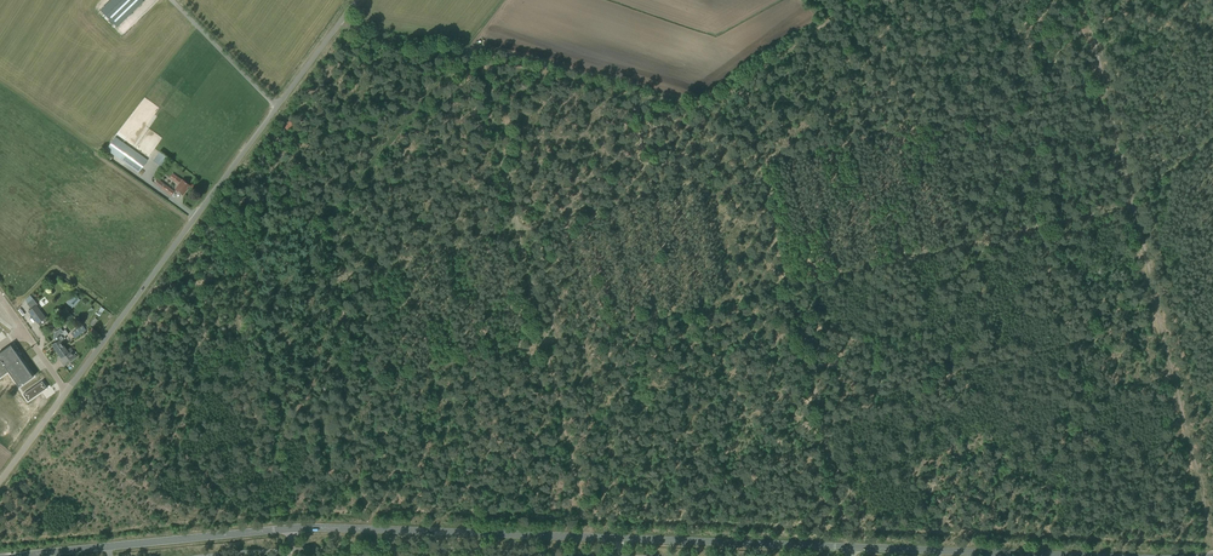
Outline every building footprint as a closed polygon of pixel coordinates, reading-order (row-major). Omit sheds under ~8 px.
[(142,0),(118,0),(107,11),(119,23),(142,1),(142,0)] [(147,1),(126,21),(127,22),(130,20),(132,17),(135,20),(151,5),(147,1)] [(167,12),(172,17),(168,21),(173,26),(184,15),(173,5),(167,12)] [(290,121),(285,128),(289,131),(293,124),(290,121)] [(138,172),(147,160),(141,155),(115,137),(107,150),(138,172)] [(160,152),(154,159),(161,166),(167,158),(160,152)] [(183,194),(190,185),(182,180),(177,177),(174,181),(179,185),(176,189),(183,194)] [(157,179),(154,183),(171,195),(174,192),(157,179)] [(66,303),(69,305),(77,297),(75,294),(66,303)] [(27,303),(31,309),(36,305),(38,304),(33,299),(27,303)] [(28,311),(37,323),(45,317),(36,305),(31,309),(28,311)] [(86,329),(83,325),(79,328),(78,328),(72,333),(76,337),(86,329)] [(99,334),(92,328),(89,332),(96,338),(99,334)] [(59,339),(52,344),(57,351),(64,346),(61,341),(65,338),(64,336),(68,334),(65,330),(63,332),(61,334),(57,337),(59,338),(59,339)] [(8,371),(19,387),(33,377),(11,345),(0,352),(0,377),(8,371)] [(64,346),(57,351),(59,355),(58,356),(64,366),(77,357),(70,348),(67,350),(64,346)] [(42,380),(23,394),(28,400),(47,387),(42,380)]
